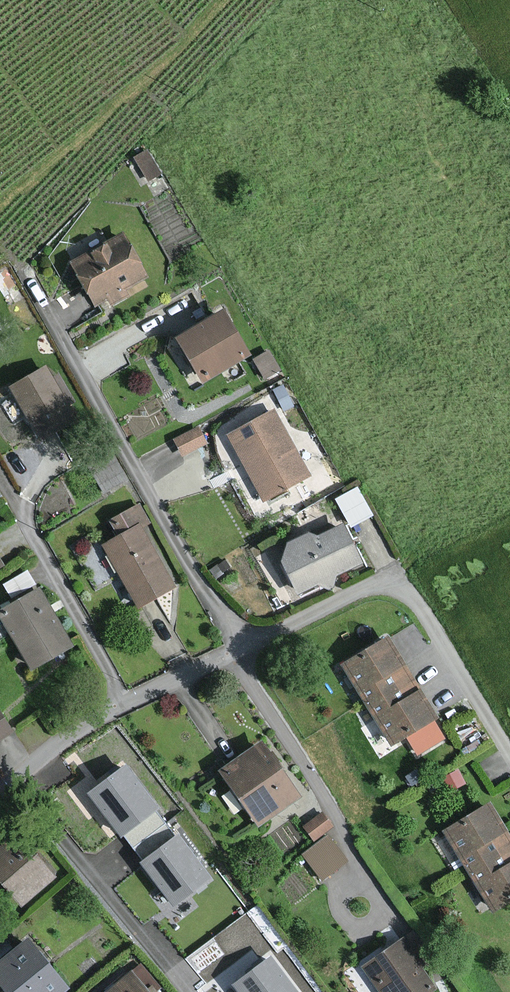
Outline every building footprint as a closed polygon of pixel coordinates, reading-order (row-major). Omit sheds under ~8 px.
[(147,282),(124,238),(70,266),(96,316),(129,299),(125,293),(147,282)] [(248,357),(222,315),(175,343),(201,385),(248,357)] [(275,370),(267,355),(252,363),(260,378),(275,370)] [(76,418),(47,367),(13,386),(42,437),(76,418)] [(308,477),(270,413),(227,438),(265,502),(308,477)] [(204,445),(196,429),(171,442),(179,458),(204,445)] [(373,516),(356,488),(333,502),(350,530),(373,516)] [(149,527),(137,506),(107,524),(116,539),(102,548),(139,609),(177,586),(143,530),(149,527)] [(310,535),(284,547),(281,567),(295,597),(361,565),(343,528),(314,542),(310,535)] [(73,643),(41,588),(0,611),(33,667),(73,643)] [(398,657),(388,641),(344,667),(391,745),(435,719),(427,706),(398,657)] [(0,717),(0,740),(11,732),(0,717)] [(300,797),(260,743),(222,772),(261,825),(300,797)] [(155,809),(124,769),(92,794),(123,834),(155,809)] [(491,804),(447,831),(494,908),(509,898),(509,835),(491,804)] [(332,826),(323,813),(306,826),(315,838),(332,826)] [(18,834),(0,849),(0,882),(21,906),(55,877),(18,834)] [(347,860),(328,836),(304,855),(323,879),(347,860)] [(208,878),(177,838),(144,863),(175,903),(208,878)] [(415,932),(366,966),(384,991),(430,991),(436,988),(421,966),(432,958),(415,932)] [(29,939),(0,963),(0,982),(8,991),(63,991),(70,986),(29,939)] [(270,960),(238,985),(243,991),(295,991),(270,960)] [(132,972),(108,991),(150,991),(132,972)]
